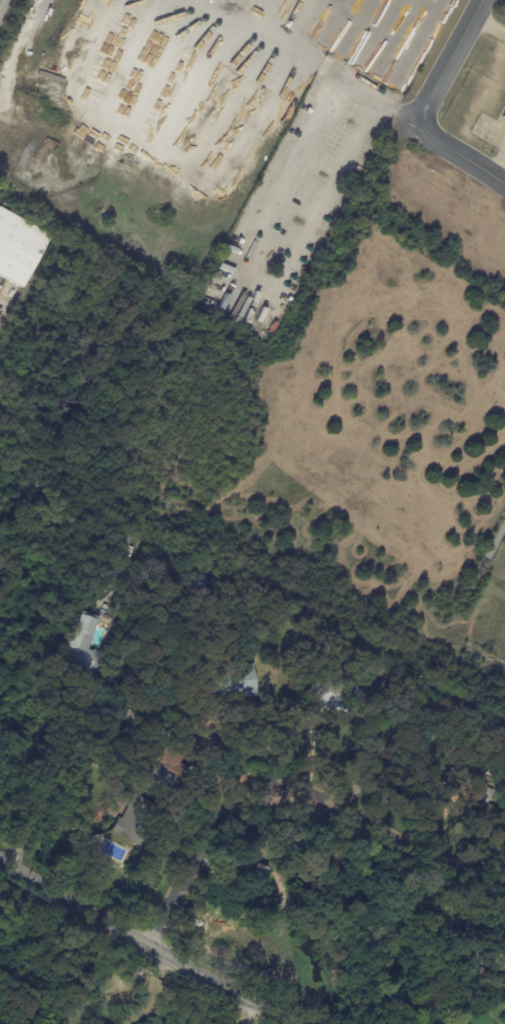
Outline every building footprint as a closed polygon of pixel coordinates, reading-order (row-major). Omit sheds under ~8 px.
[(20,288),(0,277),(0,209),(50,236),(21,288),(20,288)] [(207,576),(206,582),(197,580),(198,573),(207,576)] [(132,582),(130,592),(124,591),(125,587),(124,586),(124,583),(127,583),(127,581),(132,582)] [(205,589),(209,590),(207,598),(197,596),(198,588),(205,589)] [(83,611),(101,617),(90,649),(94,650),(95,649),(99,650),(99,652),(102,653),(94,677),(72,670),(71,673),(61,670),(82,610),(83,611)] [(213,693),(211,682),(218,681),(217,672),(239,669),(239,665),(253,663),(258,696),(246,697),(245,692),(219,695),(219,692),(213,693)] [(326,710),(312,706),(320,677),(342,683),(343,680),(358,684),(357,688),(365,690),(358,715),(330,707),(328,711),(326,710)] [(123,705),(128,708),(124,714),(119,711),(123,705)] [(129,709),(139,716),(132,726),(122,719),(129,709)] [(71,730),(73,722),(85,726),(83,733),(71,730)] [(183,756),(177,767),(181,769),(175,779),(173,778),(166,789),(143,777),(150,765),(154,767),(165,746),(183,756)] [(482,772),(472,767),(481,751),(487,755),(486,757),(489,759),(482,772)] [(467,762),(462,772),(456,769),(459,765),(454,762),(457,756),(467,762)] [(486,773),(491,764),(502,770),(498,779),(486,773)] [(448,781),(452,773),(459,777),(455,785),(448,781)] [(154,807),(142,830),(147,832),(139,847),(110,831),(117,817),(120,818),(133,794),(155,805),(154,807)] [(101,836),(103,854),(90,856),(88,836),(101,834),(101,836)] [(493,927),(504,929),(504,946),(490,943),(493,927)] [(94,961),(90,971),(78,966),(83,956),(94,961)] [(487,958),(486,967),(478,965),(479,957),(487,958)] [(264,970),(269,978),(264,981),(259,972),(264,970)] [(425,974),(421,987),(411,984),(414,973),(418,975),(419,972),(425,974)]
